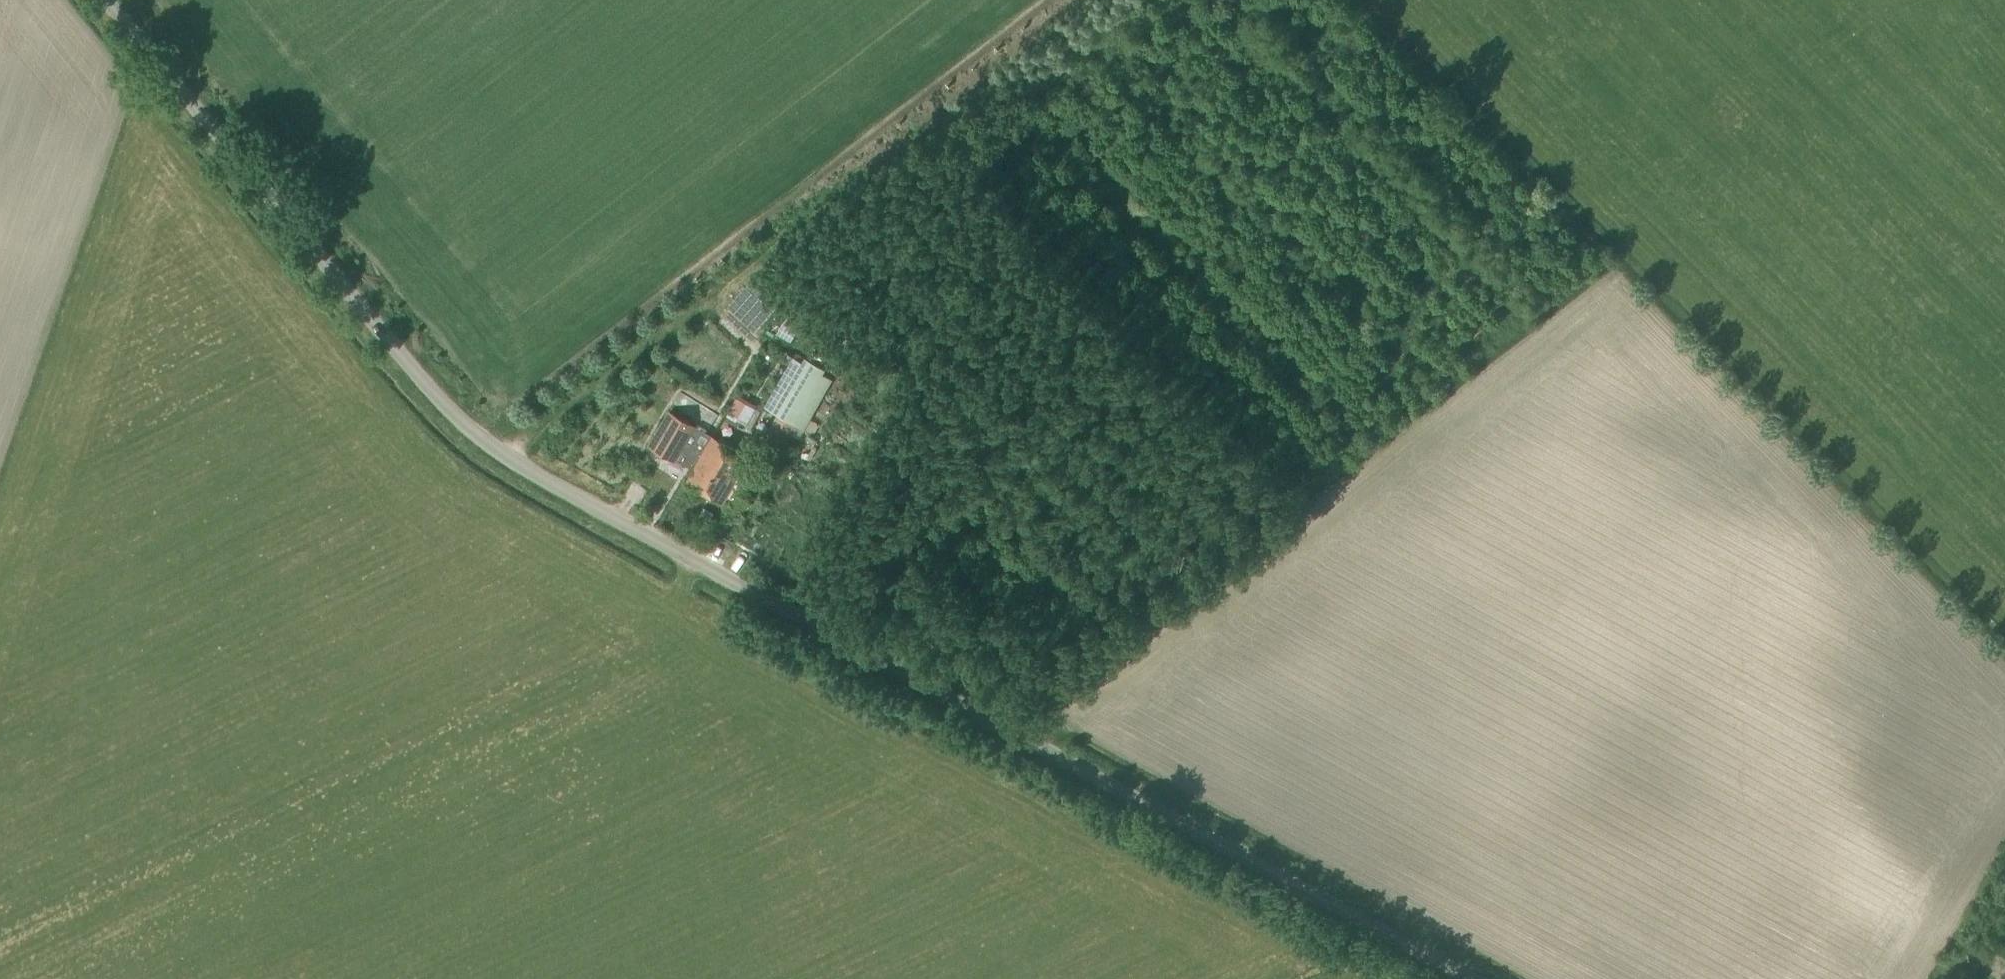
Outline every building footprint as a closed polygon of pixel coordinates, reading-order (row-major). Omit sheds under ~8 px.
[(755,322),(778,308),(768,290),(744,304),(755,322)] [(811,331),(805,344),(816,349),(822,336),(811,331)] [(804,430),(835,376),(795,354),(765,407),(804,430)] [(512,409),(511,410),(506,414),(510,420),(511,420),(517,416),(517,415),(512,410),(512,409)] [(694,427),(670,413),(650,446),(674,460),(677,456),(694,466),(685,482),(722,503),(748,459),(711,437),(702,452),(685,442),(694,427)]
